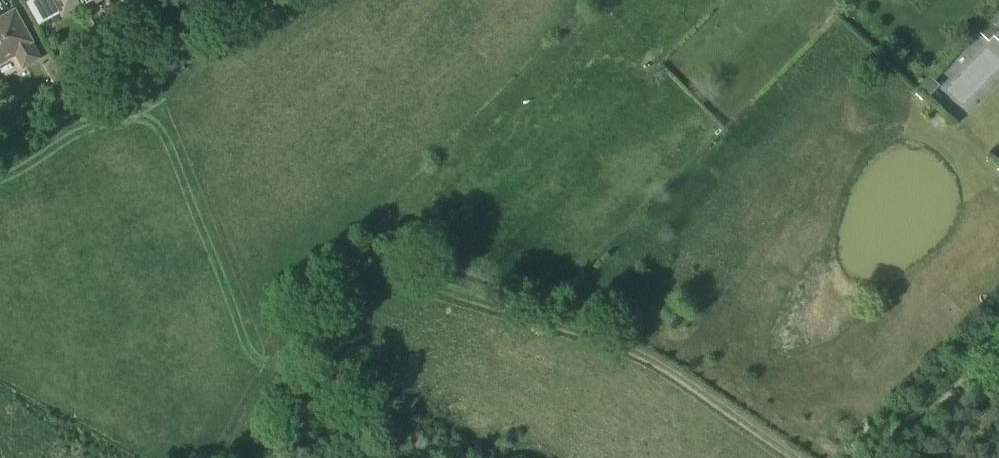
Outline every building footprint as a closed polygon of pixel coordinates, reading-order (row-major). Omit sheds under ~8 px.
[(62,17),(91,0),(53,0),(62,17)] [(125,8),(140,0),(121,0),(125,8)] [(990,17),(998,26),(998,2),(987,14),(990,17)] [(16,55),(23,67),(40,57),(32,41),(33,41),(15,9),(0,17),(1,19),(0,19),(0,63),(16,55)] [(929,96),(939,84),(931,76),(920,87),(929,96)]
